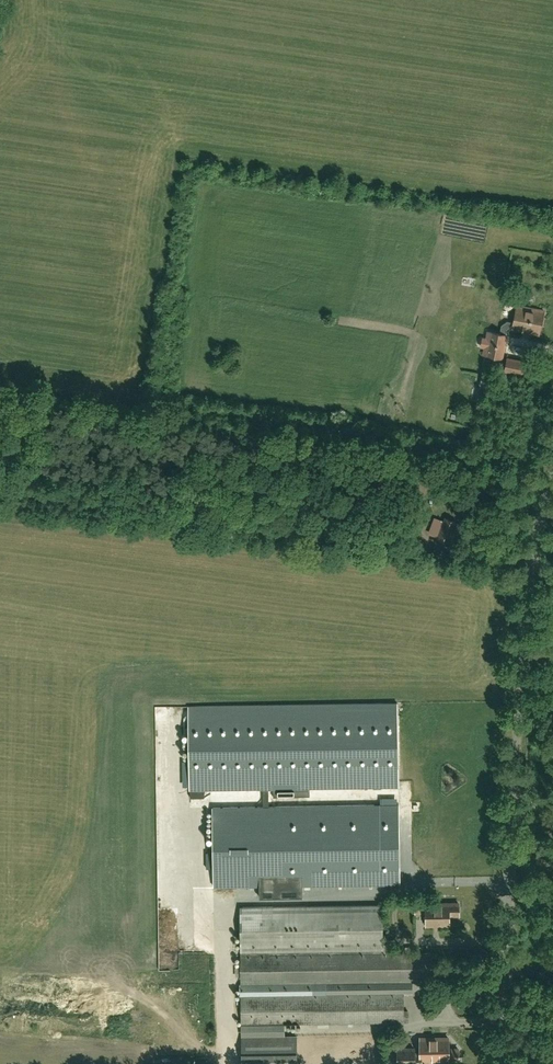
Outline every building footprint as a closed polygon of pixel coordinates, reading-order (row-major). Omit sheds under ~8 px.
[(509,327),(512,328),(539,333),(543,311),(516,306),(513,322),(507,321),(501,325),(500,333),(488,331),(486,339),(489,340),(486,356),(501,358),(507,329),(509,327)] [(504,362),(503,368),(526,372),(527,366),(504,362)] [(486,397),(484,388),(474,390),(476,399),(486,397)] [(440,436),(449,440),(453,430),(444,427),(440,436)] [(445,518),(438,539),(448,543),(456,522),(445,518)] [(464,527),(459,525),(454,540),(459,542),(464,527)] [(397,703),(189,706),(190,790),(204,790),(273,789),(274,797),(310,796),(310,788),(398,787),(397,703)] [(260,898),(302,897),(302,886),(400,884),(399,804),(213,807),(214,887),(260,886),(260,898)] [(427,912),(427,925),(450,925),(450,915),(459,915),(459,903),(427,904),(427,897),(416,897),(416,902),(416,912),(427,912)] [(412,993),(412,981),(436,980),(435,952),(382,953),(381,905),(239,907),(241,1024),(407,1021),(407,1011),(403,1011),(403,993),(412,993)] [(214,914),(217,924),(225,922),(222,912),(214,914)] [(241,1036),(242,1063),(297,1063),(296,1036),(241,1036)] [(420,1060),(458,1059),(458,1049),(448,1049),(448,1038),(420,1038),(420,1053),(414,1053),(414,1048),(398,1048),(398,1063),(420,1063),(420,1060)]
